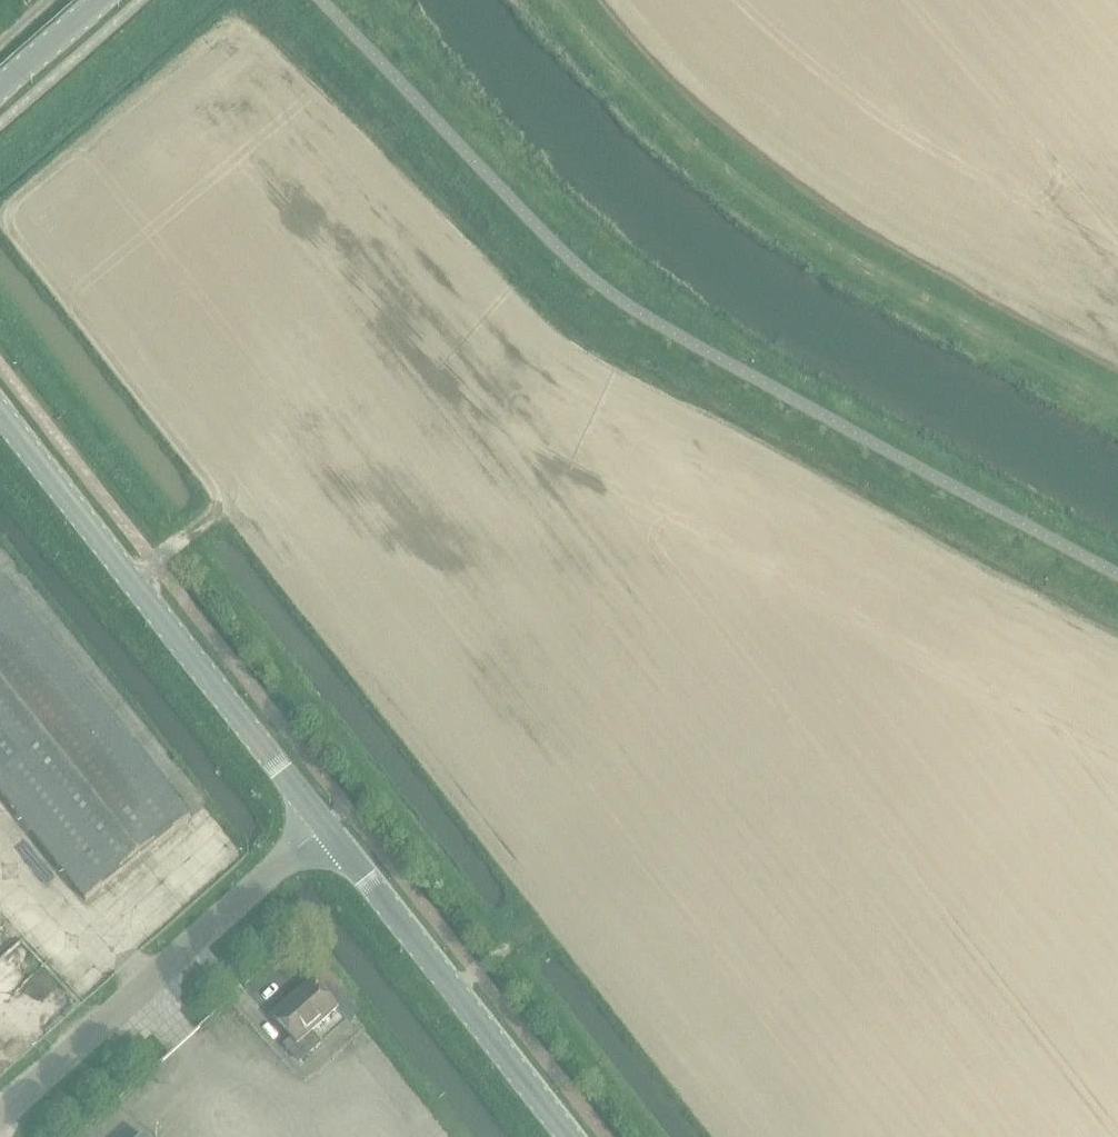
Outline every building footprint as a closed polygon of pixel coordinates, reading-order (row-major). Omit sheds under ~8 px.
[(191,816),(0,577),(0,792),(86,900),(191,816)] [(310,1031),(337,1008),(312,980),(272,1015),(293,1038),(285,1045),(299,1061),(320,1042),(310,1031)]
